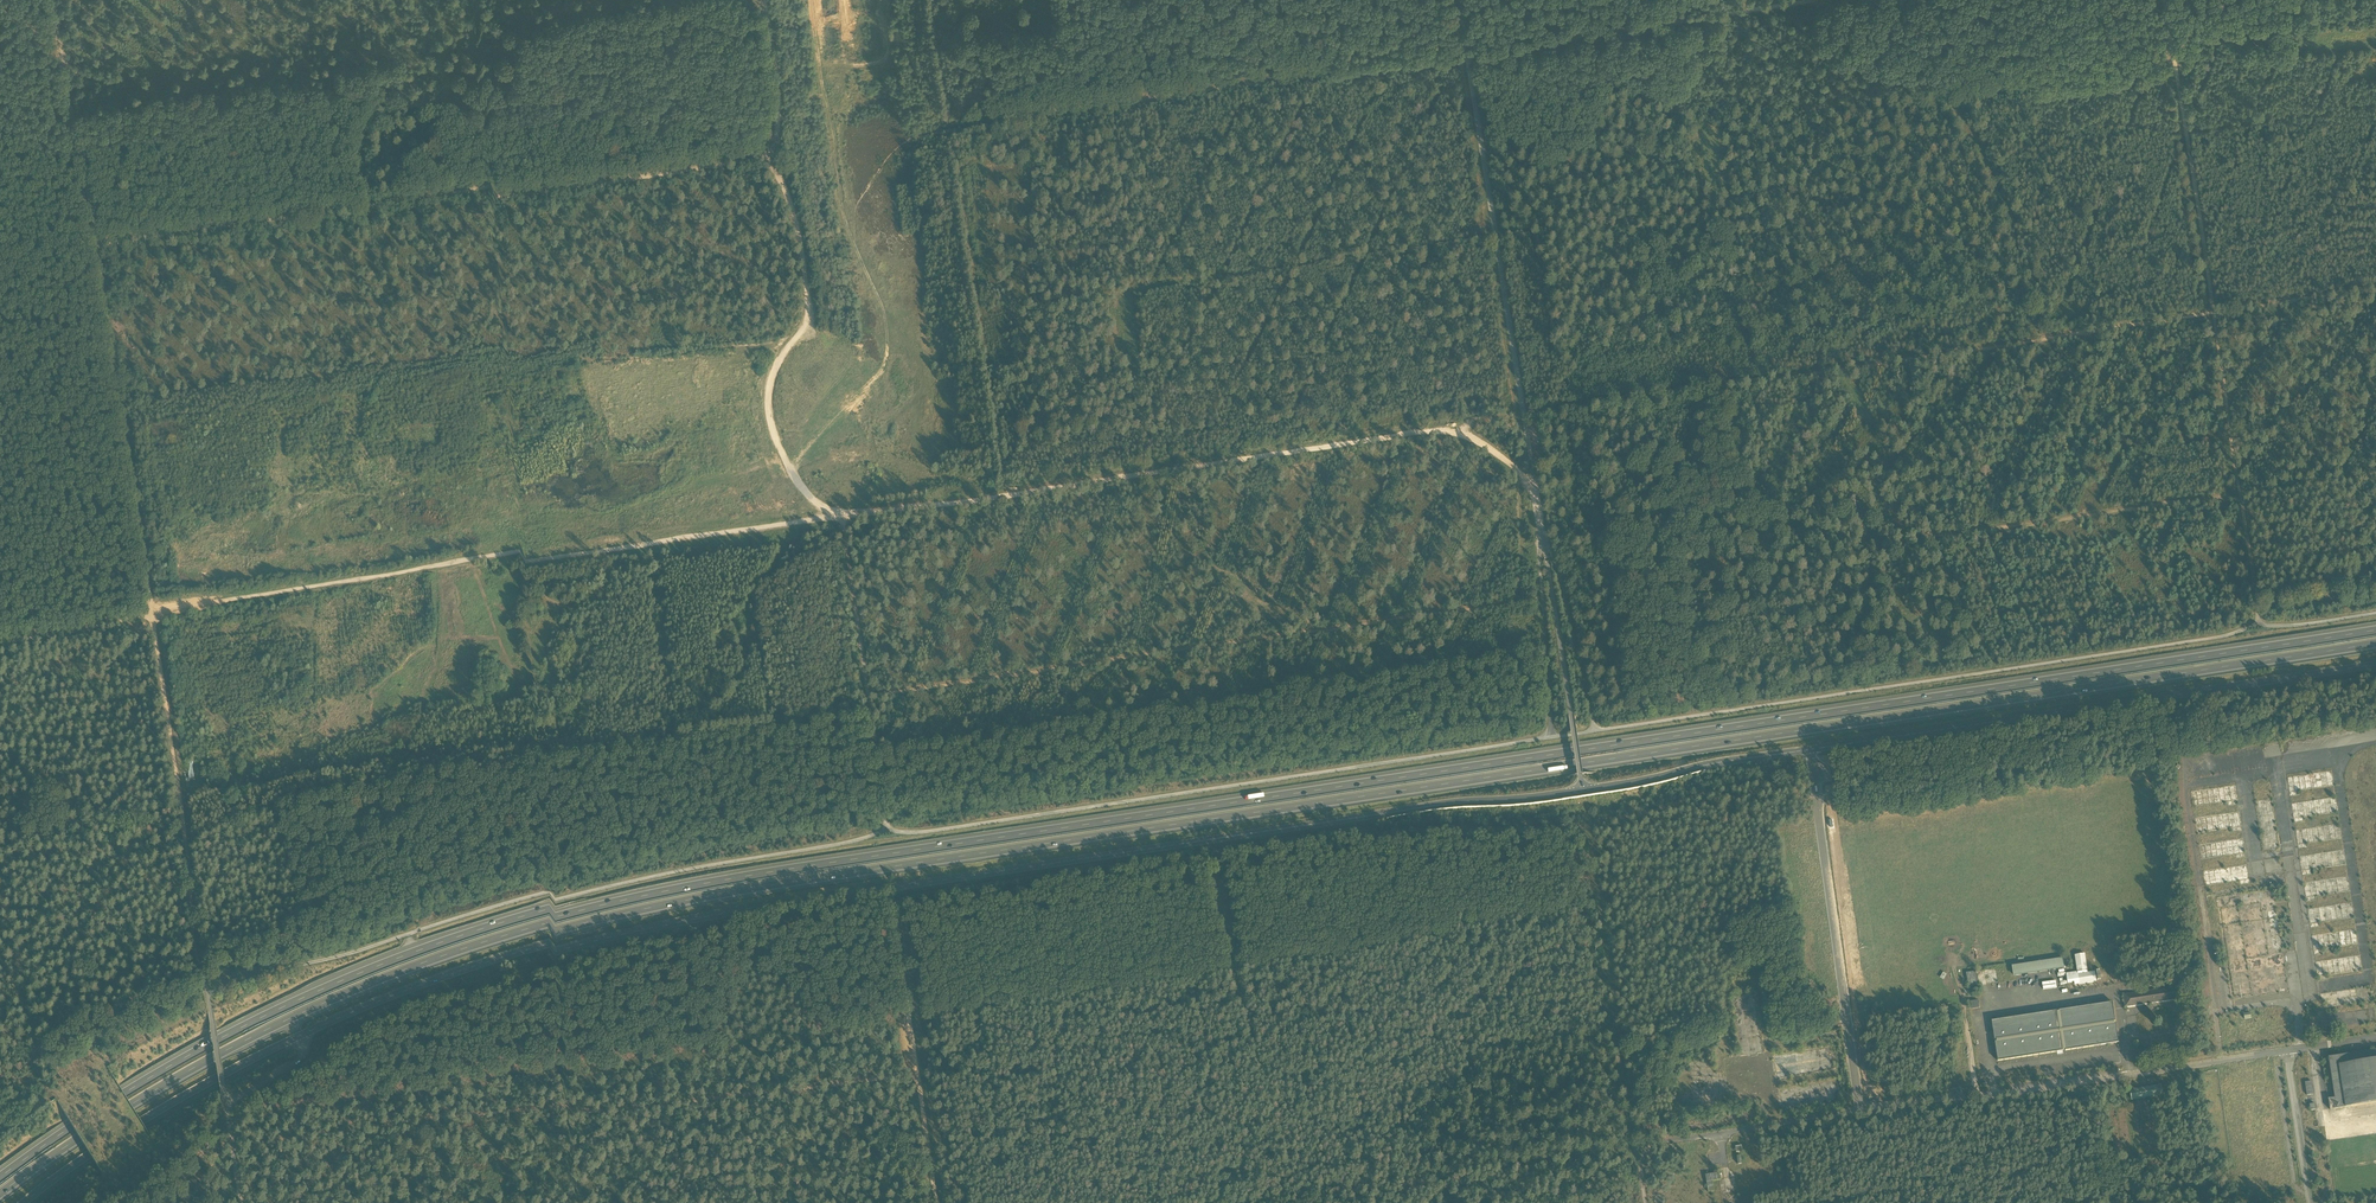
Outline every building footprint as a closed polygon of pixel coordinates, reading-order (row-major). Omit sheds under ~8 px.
[(2074,982),(2075,985),(2075,984),(2079,984),(2096,982),(2095,972),(2087,973),(2087,971),(2085,954),(2075,955),(2078,972),(2066,974),(2068,983),(2074,982)] [(2013,966),(2014,976),(2064,968),(2062,959),(2013,966)] [(1969,986),(1979,985),(1977,972),(1967,973),(1969,986)] [(2124,995),(2125,1008),(2182,999),(2180,987),(2128,995),(2124,995)] [(1971,1002),(1972,1009),(1979,1008),(1978,1004),(1979,1003),(1979,1001),(1971,1002)] [(1995,1042),(1998,1062),(2057,1052),(2063,1052),(2063,1051),(2063,1050),(2065,1050),(2065,1051),(2119,1043),(2116,1024),(2114,1024),(2114,1022),(2116,1022),(2113,1003),(2059,1011),(2059,1012),(2057,1012),(2057,1011),(1992,1021),(1995,1040),(1997,1040),(1997,1042),(1995,1042)] [(2330,1110),(2345,1108),(2350,1107),(2351,1107),(2351,1106),(2375,1102),(2375,1051),(2329,1058),(2329,1061),(2335,1098),(2328,1099),(2330,1110)] [(2305,1083),(2307,1096),(2313,1095),(2311,1082),(2305,1083)] [(2131,1095),(2131,1100),(2151,1097),(2157,1096),(2163,1095),(2161,1085),(2130,1090),(2130,1094),(2131,1095)] [(2179,1110),(2182,1131),(2190,1130),(2187,1109),(2179,1110)] [(1705,1175),(1708,1192),(1714,1191),(1712,1181),(1720,1180),(1719,1173),(1705,1175)]
